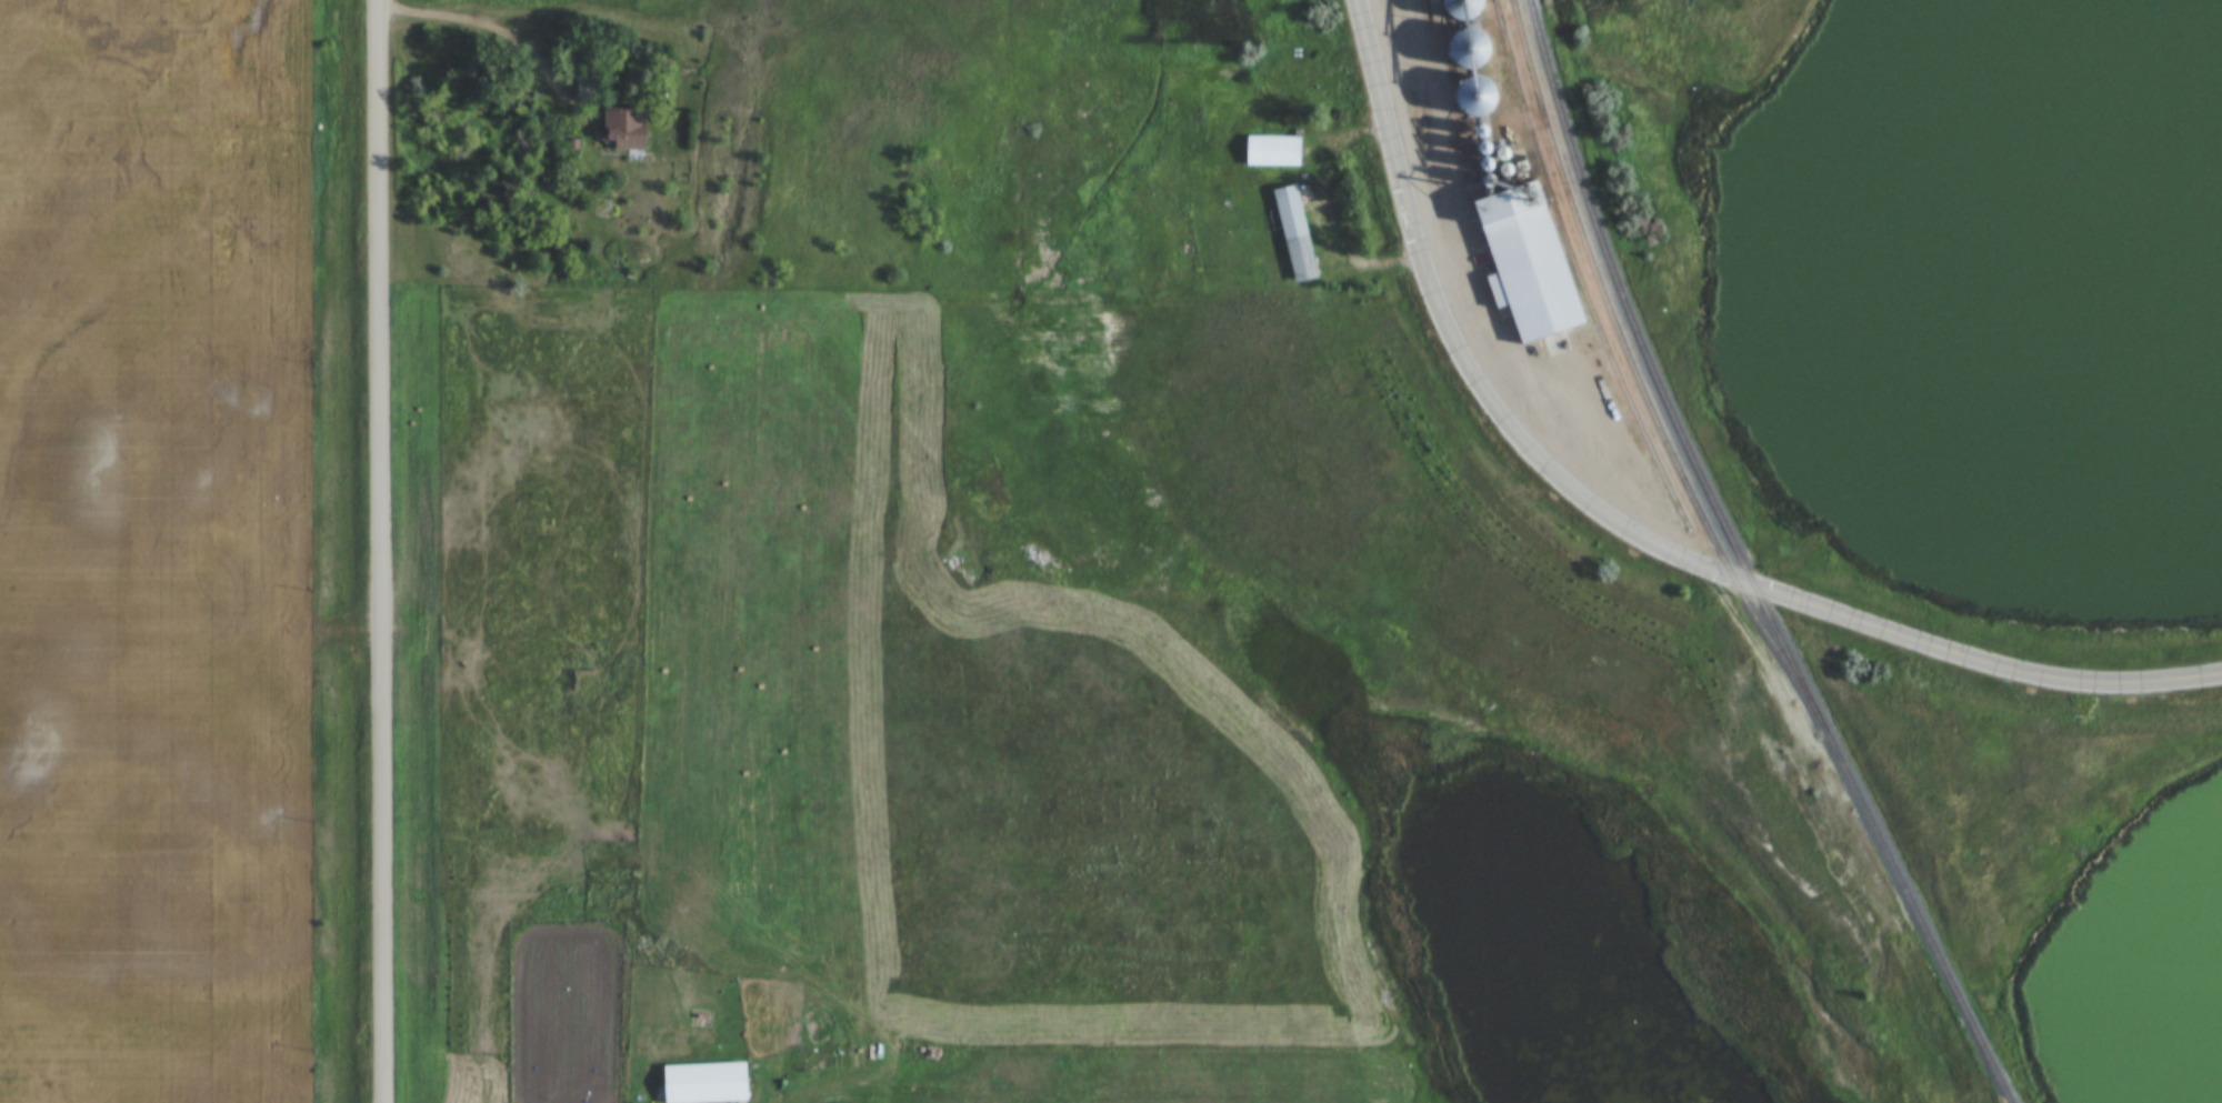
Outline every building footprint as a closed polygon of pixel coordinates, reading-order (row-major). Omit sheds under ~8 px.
[(1479,20),(1479,0),(1455,0),(1455,20),(1479,20)] [(646,151),(646,109),(604,109),(604,151),(646,151)] [(1247,166),(1300,166),(1300,136),(1247,136),(1247,166)] [(1293,283),(1317,278),(1298,184),(1274,190),(1293,283)] [(1585,326),(1548,204),(1482,224),(1497,275),(1488,278),(1501,320),(1511,316),(1520,345),(1585,326)] [(665,1102),(726,1102),(747,1102),(746,1063),(664,1066),(665,1102)]
